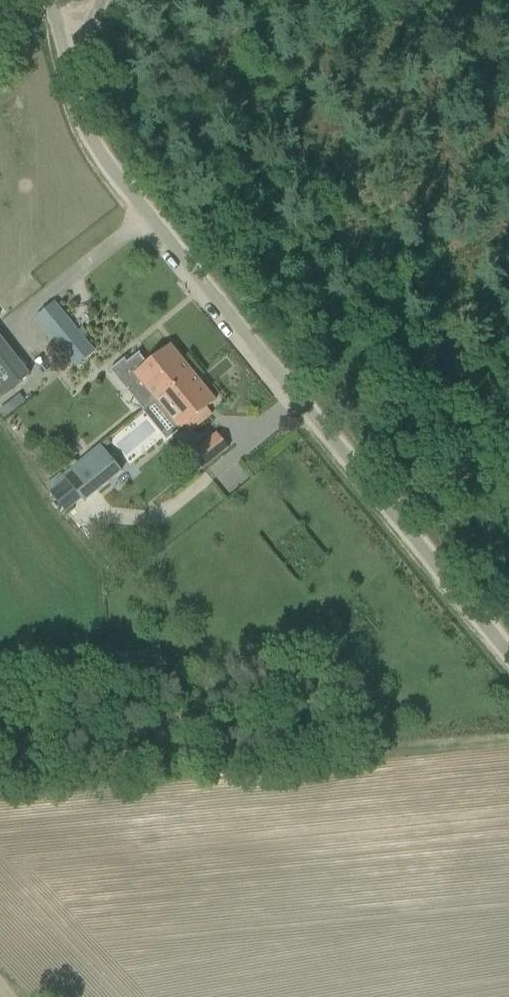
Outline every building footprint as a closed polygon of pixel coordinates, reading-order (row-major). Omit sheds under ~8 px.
[(61,313),(44,326),(67,354),(84,340),(61,313)] [(0,339),(0,398),(29,376),(0,339)] [(124,359),(109,371),(110,373),(111,372),(127,390),(126,391),(127,392),(137,384),(153,403),(191,372),(169,346),(147,364),(139,355),(140,354),(139,353),(127,363),(125,361),(125,360),(124,359)] [(72,367),(85,356),(78,349),(66,359),(72,367)] [(153,403),(148,407),(160,423),(168,417),(179,432),(185,427),(190,432),(196,427),(212,415),(206,408),(215,401),(191,372),(153,403)] [(201,447),(190,456),(192,457),(202,470),(213,461),(228,448),(217,434),(201,447)] [(99,446),(63,476),(65,478),(82,498),(85,502),(121,472),(99,446)] [(65,478),(48,493),(66,513),(82,498),(65,478)] [(122,591),(128,589),(125,577),(119,578),(122,591)] [(283,783),(297,782),(296,770),(282,770),(283,783)]
